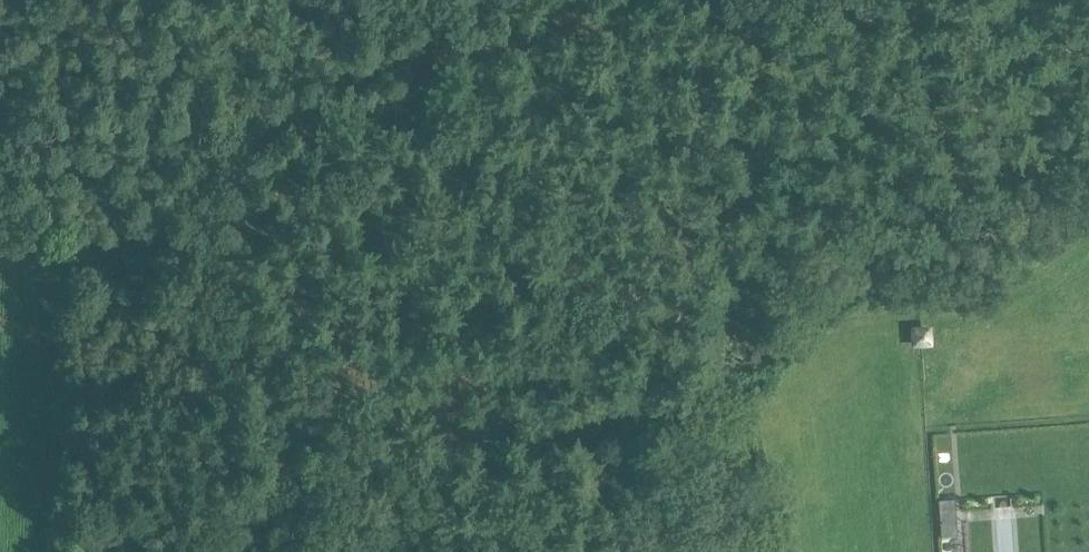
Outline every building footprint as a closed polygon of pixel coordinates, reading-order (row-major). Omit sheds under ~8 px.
[(957,500),(940,501),(941,513),(958,512),(957,500)]
